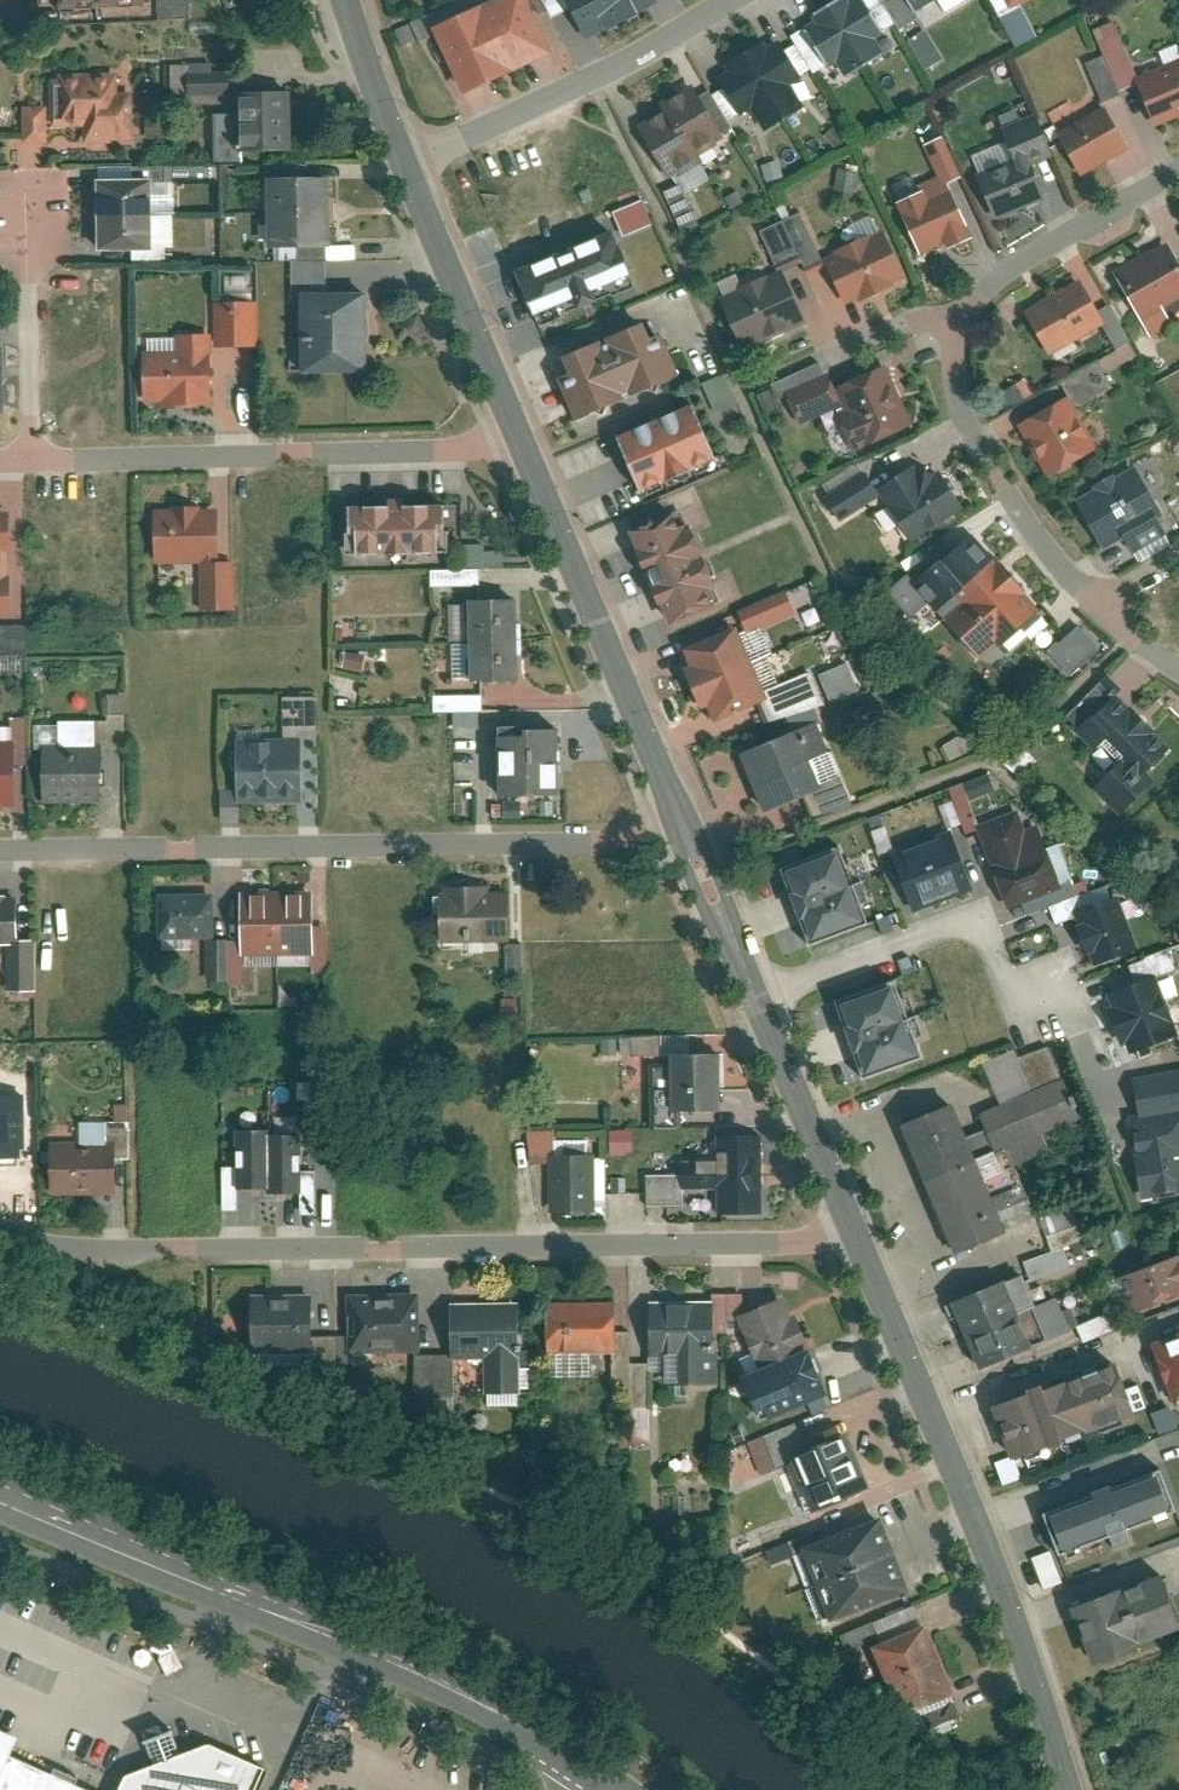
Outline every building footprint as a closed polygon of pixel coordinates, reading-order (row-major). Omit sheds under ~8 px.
[(538,0),(484,0),(438,21),(468,89),(560,48),(538,0)] [(653,5),(651,0),(553,0),(572,43),(653,5)] [(872,0),(838,0),(819,11),(821,16),(811,22),(835,62),(840,60),(848,73),(891,48),(887,41),(894,37),(872,0)] [(915,0),(889,0),(905,25),(923,14),(920,9),(915,0)] [(920,9),(934,0),(915,0),(920,9)] [(1011,0),(998,0),(1017,39),(1024,36),(1026,41),(1042,34),(1025,0),(1023,0),(1014,4),(1011,0)] [(830,63),(809,25),(797,32),(819,69),(830,63)] [(944,49),(931,29),(916,38),(928,59),(944,49)] [(809,74),(788,36),(778,42),(773,33),(732,55),(737,66),(728,71),(749,108),(759,102),(771,124),(808,103),(796,81),(809,74)] [(1165,125),(1178,119),(1178,59),(1142,76),(1165,125)] [(56,76),(57,123),(90,122),(90,140),(139,139),(138,90),(123,90),(123,69),(62,70),(62,76),(56,76)] [(237,90),(237,73),(194,73),(194,90),(237,90)] [(729,135),(702,78),(664,96),(668,103),(641,115),(671,177),(708,160),(702,148),(729,135)] [(731,84),(719,91),(732,115),(744,109),(731,84)] [(245,147),(300,147),(300,87),(245,87),(245,147)] [(1062,127),(1085,170),(1135,144),(1112,101),(1062,127)] [(53,138),(52,102),(26,103),(27,139),(53,138)] [(980,171),(999,218),(1056,194),(1041,157),(1058,151),(1042,112),(1009,126),(1021,154),(980,171)] [(848,131),(840,123),(830,132),(838,140),(848,131)] [(898,193),(927,251),(977,226),(954,181),(968,174),(947,131),(927,141),(942,172),(898,193)] [(781,158),(769,162),(774,176),(786,171),(781,158)] [(156,176),(101,178),(103,253),(158,251),(156,176)] [(333,177),(271,181),(274,250),(336,246),(333,177)] [(621,208),(630,232),(658,221),(648,197),(621,208)] [(526,264),(549,320),(644,283),(622,226),(526,264)] [(849,302),(911,274),(890,227),(828,255),(849,302)] [(1121,269),(1147,317),(1178,300),(1178,251),(1174,241),(1121,269)] [(810,318),(789,264),(724,288),(745,343),(810,318)] [(1029,306),(1051,348),(1103,320),(1081,279),(1029,306)] [(372,376),(371,292),(307,293),(308,376),(372,376)] [(262,299),(218,300),(219,342),(263,342),(262,299)] [(569,374),(587,415),(692,371),(672,323),(657,329),(652,317),(571,351),(578,370),(569,374)] [(217,396),(216,328),(180,329),(181,348),(151,348),(152,398),(217,396)] [(859,453),(924,422),(894,358),(841,383),(835,369),(788,391),(805,427),(839,411),(859,453)] [(700,397),(623,429),(648,489),(725,457),(700,397)] [(1024,423),(1050,471),(1099,445),(1074,397),(1024,423)] [(917,535),(971,502),(940,452),(888,486),(917,535)] [(1149,460),(1083,495),(1107,540),(1173,506),(1149,460)] [(846,517),(888,486),(869,461),(827,492),(846,517)] [(454,498),(355,501),(356,531),(363,531),(363,549),(449,547),(449,527),(455,526),(454,498)] [(637,523),(679,620),(727,600),(684,503),(637,523)] [(158,508),(160,559),(223,556),(221,506),(158,508)] [(0,509),(0,612),(16,612),(17,509),(0,509)] [(941,612),(983,660),(1044,607),(1004,560),(992,571),(962,537),(929,566),(957,599),(941,612)] [(462,566),(503,566),(503,550),(483,550),(483,544),(462,544),(462,566)] [(241,605),(239,559),(204,561),(206,607),(241,605)] [(904,576),(887,589),(898,603),(915,591),(904,576)] [(743,608),(752,630),(801,609),(792,587),(743,608)] [(477,675),(525,674),(524,596),(475,597),(477,675)] [(719,717),(776,693),(744,620),(688,645),(719,717)] [(25,670),(25,649),(26,649),(26,624),(0,624),(0,670),(25,670)] [(1125,812),(1158,778),(1154,770),(1178,744),(1124,690),(1088,727),(1124,763),(1100,787),(1125,812)] [(481,693),(431,693),(431,711),(453,711),(453,724),(470,724),(470,710),(481,710),(481,693)] [(838,746),(824,716),(749,749),(774,805),(826,782),(815,756),(838,746)] [(568,791),(566,724),(503,725),(505,793),(568,791)] [(307,735),(243,737),(245,800),(309,798),(307,735)] [(20,742),(0,742),(0,803),(20,803),(20,742)] [(106,800),(106,745),(48,745),(47,799),(106,800)] [(969,818),(963,801),(994,791),(988,773),(943,789),(955,823),(969,818)] [(1024,807),(981,822),(1013,907),(1069,886),(1045,822),(1032,827),(1024,807)] [(979,887),(959,827),(898,848),(918,907),(979,887)] [(875,921),(846,843),(788,864),(817,942),(875,921)] [(309,883),(242,884),(243,932),(243,944),(309,943),(309,883)] [(505,885),(444,886),(444,931),(506,930),(505,885)] [(9,930),(16,930),(16,886),(0,887),(0,930),(9,930)] [(212,886),(161,887),(161,927),(212,926),(212,886)] [(1126,891),(1079,905),(1097,964),(1143,951),(1126,891)] [(327,918),(314,919),(315,961),(328,961),(327,918)] [(16,930),(9,930),(10,980),(35,980),(35,929),(16,930)] [(227,933),(227,968),(227,974),(243,973),(243,944),(243,932),(227,933)] [(227,933),(209,933),(209,968),(227,968),(227,933)] [(523,936),(505,936),(506,967),(524,967),(523,936)] [(1135,1048),(1178,1031),(1178,1016),(1161,970),(1112,989),(1135,1048)] [(843,997),(871,1073),(929,1052),(901,976),(843,997)] [(663,1028),(632,1028),(633,1044),(663,1044),(663,1028)] [(721,1046),(674,1047),(675,1099),(721,1099),(721,1046)] [(673,1092),(671,1092),(670,1058),(657,1059),(657,1092),(657,1115),(673,1115),(673,1092)] [(1141,1075),(1147,1114),(1178,1109),(1178,1069),(1141,1075)] [(1086,1117),(1069,1074),(984,1109),(1001,1150),(1012,1145),(1019,1162),(1053,1147),(1047,1133),(1086,1117)] [(21,1094),(0,1095),(0,1166),(23,1165),(21,1094)] [(127,1096),(116,1096),(116,1109),(127,1109),(127,1096)] [(959,1100),(907,1122),(963,1253),(1015,1230),(959,1100)] [(1147,1114),(1135,1116),(1147,1196),(1178,1191),(1178,1109),(1147,1114)] [(111,1145),(111,1157),(131,1157),(130,1121),(111,1121),(111,1145)] [(265,1121),(238,1122),(239,1176),(265,1175),(265,1121)] [(534,1153),(554,1153),(554,1147),(553,1123),(530,1123),(534,1153)] [(297,1126),(271,1126),(271,1179),(298,1179),(297,1126)] [(683,1178),(719,1177),(720,1203),(762,1203),(761,1128),(719,1128),(719,1152),(683,1153),(683,1178)] [(111,1145),(54,1145),(55,1191),(112,1190),(111,1157),(111,1145)] [(681,1145),(646,1145),(647,1194),(682,1194),(681,1145)] [(593,1147),(554,1147),(554,1153),(554,1203),(594,1203),(594,1185),(593,1150),(593,1147)] [(605,1150),(593,1150),(594,1185),(605,1185),(605,1150)] [(236,1158),(224,1159),(224,1200),(237,1199),(236,1158)] [(316,1203),(315,1162),(303,1162),(303,1203),(316,1203)] [(1061,1246),(1023,1261),(1031,1280),(1069,1265),(1061,1246)] [(1178,1296),(1178,1255),(1115,1271),(1125,1310),(1178,1296)] [(944,1300),(972,1369),(1026,1347),(1013,1313),(1030,1306),(1016,1272),(944,1300)] [(416,1286),(349,1287),(350,1339),(417,1338),(416,1286)] [(714,1293),(714,1321),(727,1321),(727,1310),(743,1310),(743,1286),(714,1286),(714,1293)] [(312,1293),(255,1293),(255,1339),(313,1338),(312,1293)] [(714,1293),(651,1294),(652,1345),(683,1344),(683,1374),(715,1373),(714,1321),(714,1293)] [(553,1296),(554,1344),(590,1343),(616,1343),(615,1295),(553,1296)] [(788,1295),(742,1313),(756,1350),(802,1332),(788,1295)] [(520,1298),(451,1299),(452,1346),(487,1346),(487,1384),(521,1384),(521,1379),(520,1360),(520,1298)] [(1074,1324),(1080,1341),(1111,1330),(1104,1313),(1074,1324)] [(1159,1338),(1178,1393),(1178,1331),(1159,1338)] [(591,1367),(590,1343),(554,1344),(554,1367),(591,1367)] [(811,1344),(745,1370),(761,1410),(827,1384),(811,1344)] [(433,1347),(434,1385),(450,1385),(450,1346),(433,1347)] [(433,1347),(415,1347),(415,1386),(434,1385),(433,1347)] [(532,1360),(520,1360),(521,1379),(532,1379),(532,1360)] [(1112,1363),(982,1403),(999,1458),(994,1460),(1001,1483),(1019,1477),(1014,1458),(1051,1447),(1049,1441),(1145,1411),(1136,1384),(1120,1389),(1112,1363)] [(1167,1407),(1150,1415),(1158,1432),(1175,1424),(1167,1407)] [(765,1430),(776,1460),(799,1451),(807,1448),(795,1418),(765,1430)] [(741,1420),(732,1423),(736,1435),(745,1432),(741,1420)] [(765,1430),(749,1436),(761,1466),(776,1460),(765,1430)] [(799,1451),(817,1496),(866,1478),(848,1432),(807,1448),(799,1451)] [(1150,1474),(1036,1509),(1048,1550),(1163,1515),(1150,1474)] [(910,1580),(882,1509),(809,1537),(837,1608),(910,1580)] [(1041,1587),(1058,1582),(1049,1551),(1031,1556),(1041,1587)] [(1081,1663),(1178,1630),(1178,1624),(1161,1571),(1061,1605),(1081,1663)] [(952,1683),(927,1619),(886,1635),(910,1699),(952,1683)] [(7,1758),(15,1740),(0,1733),(0,1789),(80,1789),(7,1758)] [(121,1779),(116,1789),(252,1789),(260,1771),(206,1747),(121,1779)]
